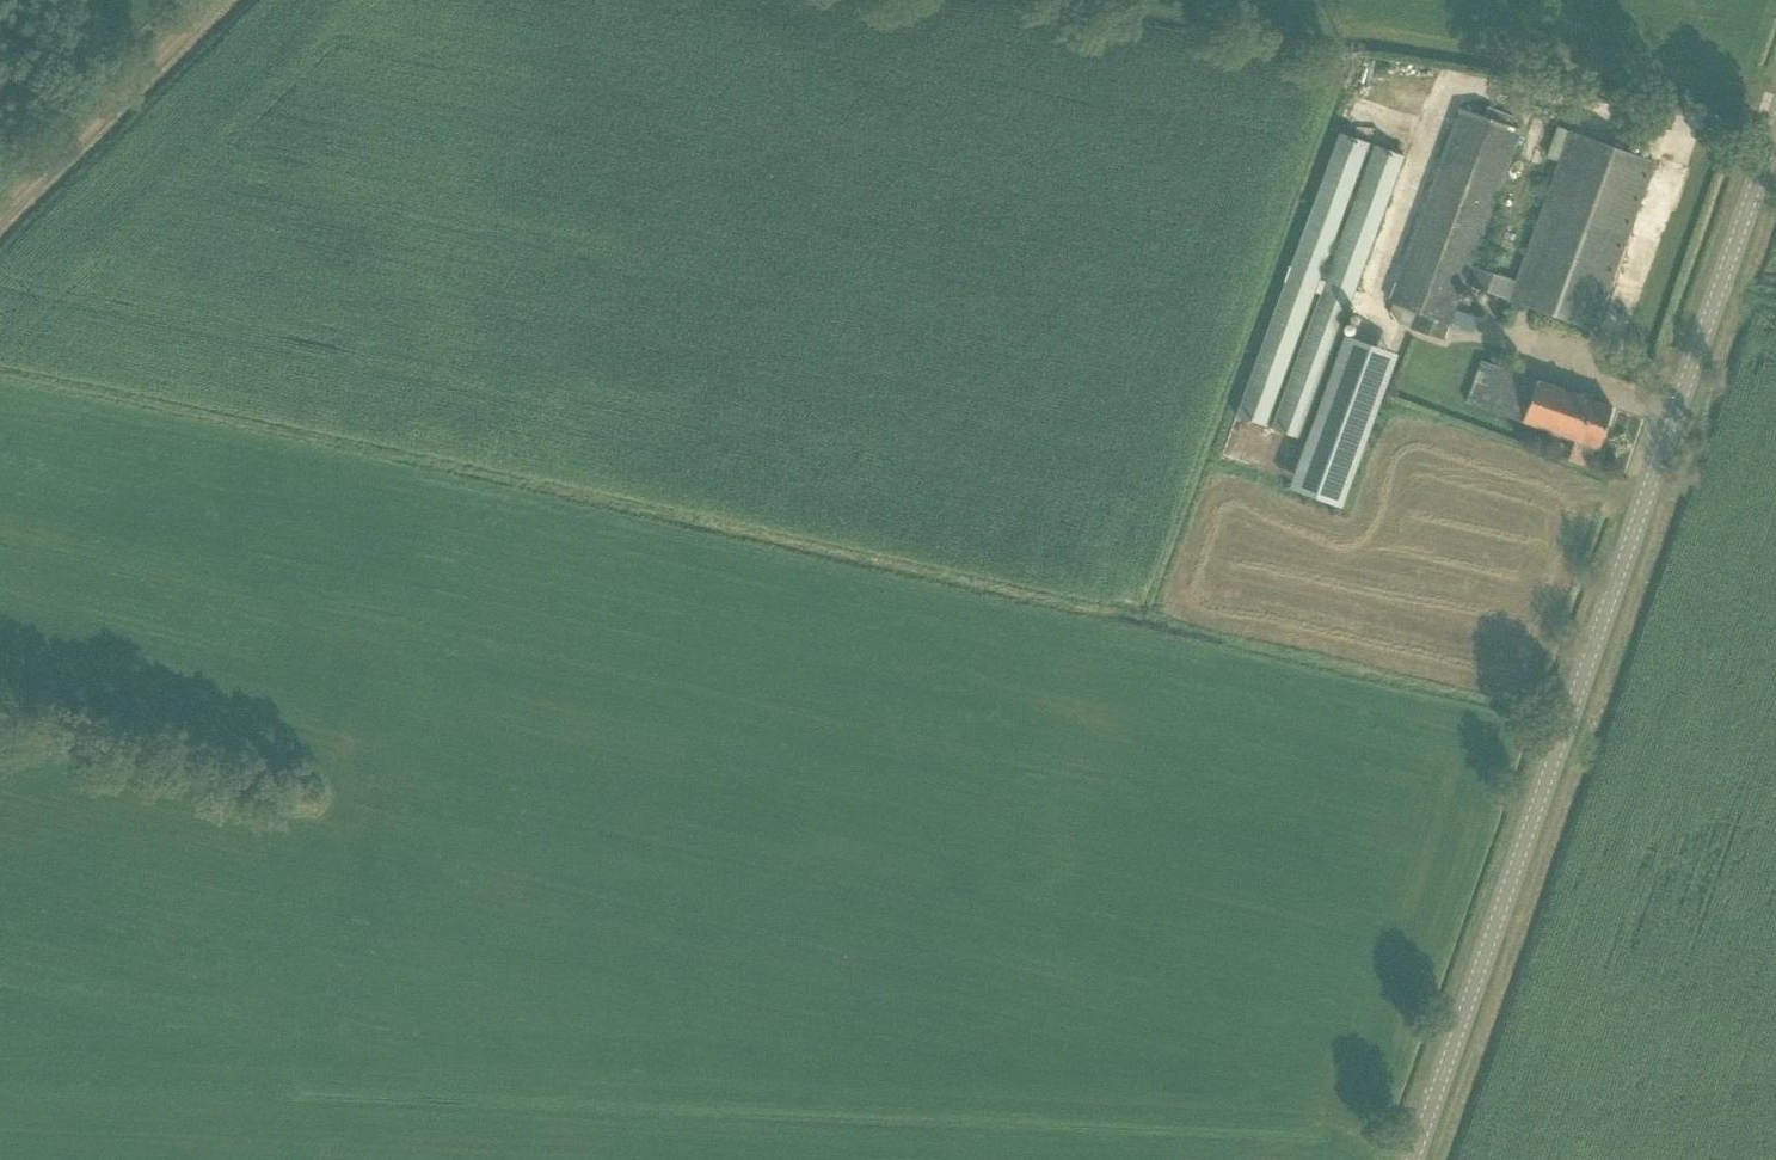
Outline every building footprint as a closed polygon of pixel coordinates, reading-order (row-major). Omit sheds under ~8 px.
[(1397,323),(1411,328),(1409,331),(1443,344),(1450,326),(1456,328),(1461,313),(1455,311),(1465,286),(1508,302),(1515,282),(1472,267),(1521,131),(1511,127),(1515,116),(1487,106),(1483,116),(1459,107),(1388,303),(1392,304),(1389,312),(1397,323)] [(1569,131),(1515,282),(1508,302),(1593,332),(1654,161),(1569,131)] [(1369,144),(1339,133),(1236,414),(1266,425),(1314,293),(1319,295),(1326,280),(1320,278),(1369,144)] [(1319,295),(1271,428),(1302,438),(1349,304),(1358,307),(1362,295),(1354,292),(1404,156),(1375,145),(1326,280),(1319,295)] [(1288,488),(1341,507),(1397,354),(1345,335),(1288,488)] [(1480,361),(1466,403),(1598,448),(1612,407),(1480,361)]
